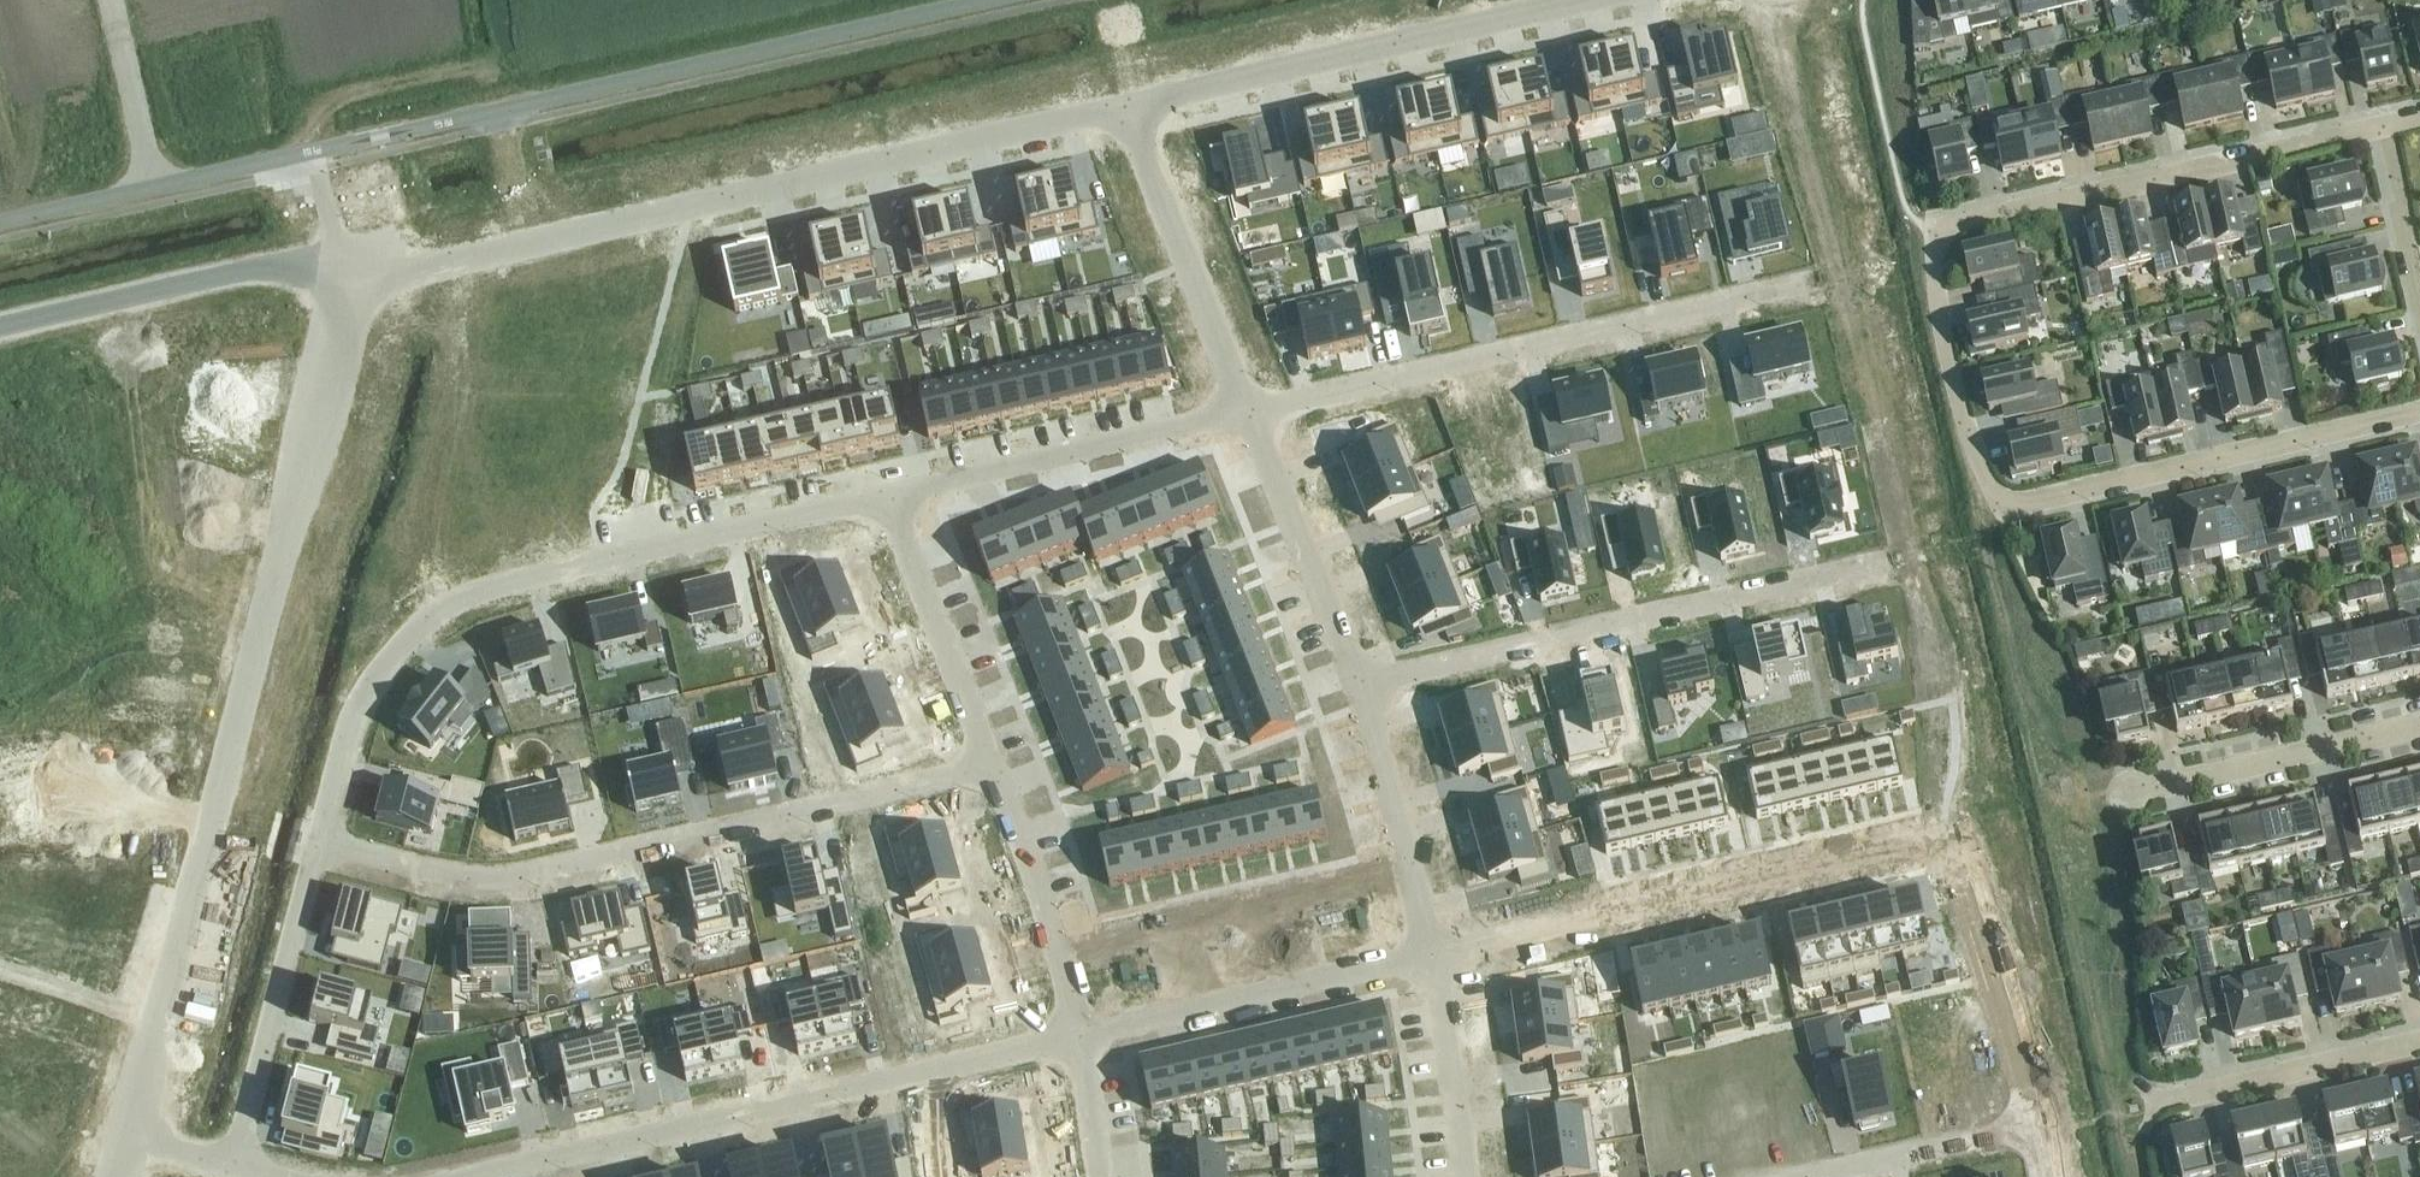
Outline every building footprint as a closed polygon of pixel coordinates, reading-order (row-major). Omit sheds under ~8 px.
[(1964,0),(1933,0),(1936,12),(1928,14),(1930,47),(1943,44),(1957,41),(1953,24),(1968,21),(1964,0)] [(1968,21),(1970,32),(2014,22),(2009,0),(1964,0),(1968,21)] [(2059,0),(2014,0),(2019,21),(2062,11),(2059,0)] [(2062,11),(2107,1),(2107,0),(2059,0),(2062,11)] [(1911,14),(1913,50),(1930,49),(1930,47),(1928,14),(1911,14)] [(2397,83),(2392,64),(2396,64),(2393,49),(2389,50),(2384,27),(2340,38),(2347,67),(2361,64),(2367,90),(2397,83)] [(2063,30),(2028,38),(2031,54),(2066,46),(2063,30)] [(1687,69),(1667,74),(1677,120),(1697,116),(1693,97),(1720,91),(1738,86),(1727,37),(1703,42),(1702,36),(1680,41),(1684,56),(1684,55),(1687,69)] [(2310,56),(2294,60),(2304,104),(2334,97),(2328,72),(2342,69),(2335,39),(2307,45),(2310,56)] [(1635,51),(1607,58),(1620,114),(1662,104),(1656,77),(1642,80),(1635,51)] [(2276,52),(2246,59),(2253,89),(2270,85),(2276,111),(2304,104),(2294,60),(2279,63),(2276,52)] [(1586,93),(1572,96),(1579,124),(1620,114),(1607,58),(1580,64),(1586,93)] [(2219,77),(2203,81),(2213,125),(2243,118),(2237,93),(2253,89),(2246,59),(2216,66),(2219,77)] [(1544,72),(1516,79),(1529,135),(1571,125),(1565,98),(1551,101),(1544,72)] [(2185,73),(2156,80),(2163,110),(2179,106),(2184,132),(2213,125),(2203,81),(2188,85),(2185,73)] [(1495,114),(1481,117),(1487,145),(1529,135),(1516,79),(1488,85),(1489,91),(1495,114)] [(2128,98),(2112,102),(2122,146),(2152,139),(2146,114),(2163,110),(2156,80),(2125,87),(2128,98)] [(1452,93),(1425,100),(1438,156),(1480,146),(1473,119),(1459,122),(1452,93)] [(2094,94),(2065,101),(2071,131),(2087,127),(2093,153),(2122,146),(2112,102),(2097,106),(2094,94)] [(1403,135),(1389,138),(1396,166),(1438,156),(1425,100),(1397,106),(1403,135)] [(1988,109),(1986,101),(1970,104),(1972,113),(1988,109)] [(2050,116),(2021,123),(2031,167),(2060,160),(2054,135),(2071,131),(2065,101),(2047,105),(2050,116)] [(1361,115),(1333,121),(1346,177),(1388,167),(1382,140),(1368,143),(1361,115)] [(1765,116),(1731,124),(1735,142),(1769,134),(1765,116)] [(2031,167),(2021,123),(1994,129),(1992,118),(1975,122),(1982,152),(1996,148),(2002,174),(2031,167)] [(1312,156),(1298,159),(1304,187),(1346,177),(1333,121),(1305,127),(1312,156)] [(1932,155),(1928,156),(1931,171),(1935,170),(1940,188),(1970,182),(1964,156),(1978,152),(1971,123),(1927,133),(1932,155)] [(1769,136),(1745,142),(1750,161),(1773,155),(1769,136)] [(1258,138),(1224,146),(1229,170),(1226,171),(1231,191),(1234,191),(1237,202),(1248,200),(1250,210),(1301,198),(1294,167),(1287,168),(1284,157),(1263,162),(1258,138)] [(1679,184),(1702,179),(1697,156),(1674,161),(1679,184)] [(1526,170),(1494,178),(1498,195),(1530,188),(1526,170)] [(2361,208),(2360,203),(2363,202),(2365,197),(2364,191),(2363,185),(2361,180),(2357,176),(2354,177),(2353,172),(2339,175),(2337,170),(2322,173),(2323,179),(2297,185),(2309,237),(2338,230),(2334,214),(2361,208)] [(2256,181),(2260,196),(2272,193),(2268,178),(2256,181)] [(1073,181),(1045,188),(1058,244),(1100,234),(1093,207),(1079,210),(1073,181)] [(1748,192),(1718,199),(1727,239),(1744,235),(1750,259),(1751,259),(1751,257),(1760,254),(1761,257),(1778,253),(1793,250),(1782,205),(1781,205),(1776,186),(1748,193),(1748,192)] [(1024,223),(1009,226),(1016,254),(1058,244),(1045,188),(1017,194),(1024,223)] [(1543,194),(1546,209),(1561,206),(1557,191),(1543,194)] [(2219,193),(2202,197),(2214,250),(2242,244),(2245,258),(2262,254),(2256,226),(2239,229),(2231,195),(2220,198),(2219,193)] [(2183,242),(2167,246),(2173,274),(2190,270),(2187,256),(2214,250),(2202,197),(2185,201),(2186,205),(2175,208),(2183,242)] [(1703,238),(1695,203),(1646,214),(1661,279),(1699,271),(1692,240),(1703,238)] [(969,205),(942,211),(955,268),(996,258),(990,230),(976,234),(969,205)] [(1467,210),(1447,215),(1450,228),(1470,223),(1467,210)] [(920,247),(906,250),(913,277),(955,268),(942,211),(914,218),(920,247)] [(1437,235),(1447,233),(1442,213),(1433,215),(1437,235)] [(2130,213),(2113,217),(2125,271),(2153,264),(2157,278),(2173,274),(2167,246),(2150,250),(2142,215),(2131,218),(2130,213)] [(1563,215),(1544,220),(1556,271),(1575,267),(1582,298),(1614,291),(1602,239),(1582,244),(1578,229),(1567,232),(1563,215)] [(2125,271),(2113,217),(2096,221),(2097,226),(2086,229),(2094,263),(2078,267),(2086,304),(2115,298),(2109,274),(2125,271)] [(2269,231),(2274,248),(2298,242),(2293,224),(2269,231)] [(866,229),(838,235),(851,292),(893,282),(887,254),(873,258),(866,229)] [(817,270),(803,274),(810,301),(851,292),(838,235),(811,242),(817,270)] [(1485,283),(1493,318),(1530,310),(1515,248),(1486,254),(1482,240),(1457,246),(1466,288),(1485,283)] [(2003,278),(2007,294),(2007,295),(2034,289),(2034,288),(2040,286),(2033,258),(2014,262),(2010,244),(1982,250),(1981,245),(1957,251),(1962,270),(1966,269),(1970,285),(2003,278)] [(2308,255),(2312,273),(2317,272),(2325,306),(2381,293),(2380,288),(2383,288),(2385,282),(2384,277),(2383,271),(2381,266),(2377,262),(2374,262),(2373,257),(2345,264),(2342,247),(2308,255)] [(1408,248),(1370,257),(1381,306),(1402,301),(1411,338),(1446,330),(1432,269),(1414,273),(1408,248)] [(770,251),(724,262),(736,314),(799,299),(792,271),(776,275),(770,251)] [(1250,258),(1253,271),(1270,267),(1267,254),(1250,258)] [(2227,288),(2231,306),(2246,302),(2242,284),(2227,288)] [(1368,288),(1325,298),(1338,354),(1367,348),(1361,319),(1375,316),(1368,288)] [(1133,289),(1123,292),(1126,304),(1136,302),(1133,289)] [(2007,295),(2007,294),(1996,297),(2000,315),(1967,323),(1971,339),(1966,340),(1971,360),(1995,354),(1994,349),(2027,341),(2023,323),(2041,319),(2034,289),(2007,295)] [(1123,292),(1113,294),(1116,307),(1126,304),(1123,292)] [(1325,298),(1281,308),(1288,336),(1302,333),(1308,361),(1338,354),(1325,298)] [(1085,301),(1075,303),(1078,316),(1088,313),(1085,301)] [(1075,303),(1065,305),(1068,318),(1078,316),(1075,303)] [(1035,304),(1025,306),(1028,319),(1038,317),(1035,304)] [(1025,306),(1015,309),(1018,321),(1028,319),(1025,306)] [(2215,311),(2192,313),(2193,333),(2216,332),(2215,311)] [(929,313),(915,317),(918,331),(932,327),(929,313)] [(895,321),(899,335),(913,332),(910,318),(895,321)] [(989,322),(979,325),(982,338),(992,335),(989,322)] [(979,325),(969,327),(972,340),(982,338),(979,325)] [(824,333),(810,336),(813,351),(828,348),(824,333)] [(2386,382),(2401,378),(2400,374),(2403,373),(2404,367),(2404,362),(2403,356),(2401,351),(2397,347),(2394,347),(2393,343),(2365,349),(2361,333),(2327,341),(2334,371),(2351,367),(2356,389),(2371,385),(2372,391),(2388,387),(2386,382)] [(941,334),(931,336),(934,349),(944,346),(941,334)] [(787,340),(791,360),(812,355),(807,335),(787,340)] [(2259,365),(2242,369),(2255,422),(2271,418),(2270,414),(2282,411),(2274,377),(2290,373),(2281,335),(2265,339),(2267,349),(2255,351),(2259,365)] [(931,336),(921,338),(924,351),(934,349),(931,336)] [(1747,360),(1726,365),(1737,408),(1762,402),(1757,383),(1805,371),(1796,336),(1744,348),(1747,360)] [(1161,341),(1135,347),(1145,389),(1170,383),(1161,341)] [(1135,347),(1111,353),(1121,395),(1145,389),(1135,347)] [(862,352),(852,354),(855,367),(865,365),(862,352)] [(1111,353),(1087,358),(1097,401),(1121,395),(1111,353)] [(852,354),(842,357),(845,369),(855,367),(852,354)] [(2170,386),(2153,390),(2165,443),(2182,439),(2181,434),(2193,432),(2185,397),(2201,394),(2194,365),(2195,365),(2193,356),(2175,360),(2178,369),(2166,372),(2170,386)] [(1087,358),(1063,364),(1073,406),(1097,401),(1087,358)] [(1654,397),(1640,401),(1645,424),(1660,421),(1658,411),(1704,400),(1700,383),(1705,382),(1701,365),(1697,367),(1695,361),(1678,365),(1678,364),(1666,367),(1666,368),(1648,372),(1654,397)] [(2211,361),(2195,365),(2194,365),(2201,394),(2217,390),(2225,424),(2237,421),(2238,426),(2255,422),(2242,369),(2215,375),(2211,361)] [(811,364),(801,366),(804,379),(814,376),(811,364)] [(1063,364),(1040,369),(1049,412),(1073,406),(1063,364)] [(801,366),(791,368),(794,381),(804,379),(801,366)] [(1040,369),(1016,375),(1026,417),(1049,412),(1040,369)] [(1976,378),(1980,397),(1985,396),(1989,412),(2022,405),(2025,419),(2063,410),(2057,384),(2033,390),(2029,371),(2001,377),(2000,372),(1976,378)] [(761,375),(751,378),(754,390),(764,388),(761,375)] [(1016,375),(992,380),(1002,423),(1026,417),(1016,375)] [(751,378),(741,380),(744,393),(754,390),(751,378)] [(992,380),(968,386),(978,428),(1002,423),(992,380)] [(2165,443),(2153,390),(2137,394),(2134,380),(2105,386),(2112,414),(2128,410),(2136,445),(2148,442),(2149,447),(2165,443)] [(1560,418),(1541,422),(1549,455),(1569,450),(1565,431),(1610,421),(1602,384),(1585,387),(1585,386),(1571,390),(1571,391),(1555,394),(1560,418)] [(968,386),(944,391),(954,434),(978,428),(968,386)] [(710,387),(700,389),(703,402),(713,400),(710,387)] [(700,389),(690,392),(693,404),(703,402),(700,389)] [(944,391),(919,397),(929,440),(954,434),(944,391)] [(890,398),(863,404),(875,452),(901,446),(890,398)] [(863,404),(838,410),(849,458),(875,452),(863,404)] [(812,410),(786,416),(799,469),(824,464),(812,410)] [(813,410),(812,410),(824,464),(849,458),(838,410),(814,415),(813,410)] [(1844,411),(1810,419),(1814,433),(1848,425),(1844,411)] [(2009,445),(2012,461),(2008,462),(2012,481),(2036,475),(2035,471),(2063,464),(2059,446),(2082,440),(2076,412),(2038,421),(2042,437),(2009,445)] [(786,416),(761,422),(773,475),(799,469),(786,416)] [(737,427),(736,428),(748,481),(773,475),(761,422),(760,422),(761,428),(738,433),(737,427)] [(736,428),(710,434),(723,487),(748,481),(736,428)] [(1373,452),(1345,463),(1357,492),(1413,470),(1396,428),(1367,439),(1373,452)] [(710,434),(684,440),(696,493),(723,487),(710,434)] [(2095,449),(2097,465),(2112,464),(2111,448),(2095,449)] [(2385,456),(2398,509),(2414,506),(2416,515),(2419,518),(2419,478),(2415,454),(2403,457),(2402,452),(2385,456)] [(2370,465),(2358,467),(2366,502),(2350,506),(2357,534),(2386,527),(2382,513),(2398,509),(2385,456),(2369,460),(2370,465)] [(1200,469),(1175,479),(1192,523),(1217,513),(1200,469)] [(1413,470),(1357,492),(1369,522),(1373,520),(1396,511),(1401,524),(1430,513),(1413,470)] [(1554,475),(1558,494),(1576,490),(1572,470),(1554,475)] [(1829,470),(1779,481),(1786,511),(1802,508),(1810,542),(1833,537),(1832,534),(1843,531),(1840,517),(1842,517),(1837,494),(1834,495),(1829,470)] [(2333,509),(2326,475),(2314,478),(2313,473),(2296,477),(2309,530),(2323,527),(2328,550),(2342,547),(2359,543),(2357,534),(2350,506),(2333,509)] [(644,505),(649,477),(637,474),(632,503),(644,505)] [(2277,522),(2261,526),(2267,554),(2295,548),(2292,534),(2309,530),(2296,477),(2279,481),(2281,485),(2269,488),(2277,522)] [(1175,479),(1151,489),(1168,533),(1192,523),(1175,479)] [(1151,489),(1127,498),(1144,542),(1168,533),(1151,489)] [(1740,493),(1690,504),(1697,535),(1714,531),(1721,562),(1754,555),(1740,493)] [(2224,494),(2207,497),(2219,551),(2236,547),(2239,561),(2267,554),(2261,526),(2244,530),(2236,496),(2225,498),(2224,494)] [(2219,551),(2207,497),(2190,501),(2191,506),(2180,509),(2188,543),(2172,547),(2178,575),(2206,568),(2203,554),(2219,551)] [(1127,498),(1103,508),(1120,552),(1144,542),(1127,498)] [(1476,508),(1472,499),(1456,505),(1460,514),(1476,508)] [(1071,500),(1047,510),(1064,554),(1088,544),(1095,562),(1096,561),(1071,500)] [(1072,500),(1071,500),(1096,561),(1120,552),(1103,508),(1079,517),(1072,500)] [(1588,523),(1584,505),(1568,508),(1572,527),(1588,523)] [(1047,510),(1022,519),(1040,563),(1064,554),(1047,510)] [(1650,511),(1601,522),(1608,553),(1624,549),(1629,572),(1632,583),(1654,578),(1653,575),(1664,573),(1650,511)] [(1469,515),(1474,527),(1482,524),(1477,512),(1469,515)] [(2114,549),(2118,567),(2123,566),(2124,571),(2141,567),(2145,583),(2173,576),(2167,548),(2153,551),(2145,517),(2141,517),(2140,512),(2122,516),(2123,521),(2113,524),(2119,548),(2114,549)] [(1022,519),(998,529),(1016,573),(1040,563),(1022,519)] [(2053,537),(2043,539),(2049,564),(2043,565),(2047,583),(2053,582),(2055,592),(2072,588),(2077,607),(2110,600),(2101,562),(2083,567),(2075,532),(2071,533),(2070,528),(2052,532),(2053,537)] [(998,529),(973,539),(991,583),(1016,573),(998,529)] [(1560,535),(1510,546),(1517,576),(1534,573),(1541,604),(1574,596),(1560,535)] [(1211,536),(1200,541),(1205,554),(1216,550),(1211,536)] [(1418,566),(1391,576),(1402,606),(1458,583),(1441,541),(1413,553),(1418,566)] [(1187,546),(1175,550),(1181,564),(1192,559),(1187,546)] [(2408,568),(2404,549),(2389,552),(2393,571),(2408,568)] [(1175,550),(1164,555),(1170,568),(1181,564),(1175,550)] [(1227,558),(1183,576),(1193,600),(1237,583),(1227,558)] [(1138,565),(1127,570),(1132,583),(1144,579),(1138,565)] [(2285,576),(2283,565),(2270,568),(2273,579),(2285,576)] [(1082,567),(1071,571),(1076,585),(1088,580),(1082,567)] [(1499,567),(1486,573),(1490,582),(1503,576),(1499,567)] [(806,568),(779,579),(796,620),(850,599),(839,571),(811,582),(806,568)] [(1127,570),(1116,574),(1121,588),(1132,583),(1127,570)] [(1071,571),(1060,576),(1065,589),(1076,585),(1071,571)] [(2405,589),(2401,574),(2392,577),(2395,591),(2405,589)] [(1237,583),(1193,600),(1203,625),(1246,607),(1237,583)] [(1458,583),(1402,606),(1414,635),(1419,633),(1441,624),(1446,637),(1475,626),(1458,583)] [(731,584),(684,595),(691,625),(725,617),(728,631),(742,628),(738,614),(731,584)] [(2380,585),(2362,589),(2365,603),(2383,599),(2380,585)] [(1034,586),(1023,590),(1028,604),(1039,599),(1034,586)] [(2365,603),(2362,589),(2345,593),(2348,607),(2365,603)] [(1023,590),(1012,595),(1017,608),(1028,604),(1023,590)] [(1177,594),(1164,599),(1168,610),(1182,605),(1177,594)] [(850,599),(796,620),(812,662),(839,651),(833,638),(861,627),(850,599)] [(1062,602),(1015,621),(1025,647),(1072,628),(1062,602)] [(2185,619),(2182,603),(2169,606),(2173,622),(2185,619)] [(613,611),(590,616),(599,653),(645,642),(648,652),(663,649),(657,626),(643,629),(637,605),(626,608),(626,607),(613,610),(613,611)] [(1182,605),(1168,610),(1173,621),(1186,616),(1182,605)] [(1092,607),(1079,612),(1083,623),(1097,618),(1092,607)] [(1246,607),(1203,625),(1212,649),(1256,631),(1246,607)] [(1888,642),(1882,614),(1846,622),(1852,646),(1838,649),(1846,686),(1869,681),(1865,665),(1898,658),(1894,641),(1888,642)] [(1097,618),(1083,623),(1088,635),(1101,629),(1097,618)] [(2230,619),(2212,623),(2215,637),(2233,633),(2230,619)] [(2215,637),(2212,623),(2195,627),(2198,641),(2215,637)] [(2402,631),(2413,680),(2419,678),(2419,626),(2402,631)] [(1072,628),(1025,647),(1034,671),(1082,652),(1072,628)] [(511,665),(494,670),(499,683),(539,671),(548,698),(576,690),(566,647),(547,653),(540,630),(503,641),(511,665)] [(1256,631),(1212,649),(1222,673),(1266,655),(1256,631)] [(2402,631),(2373,637),(2385,686),(2413,680),(2402,631)] [(1758,668),(1739,672),(1747,703),(1767,699),(1763,681),(1808,671),(1800,633),(1753,644),(1754,649),(1758,668)] [(2356,693),(2345,644),(2316,651),(2313,636),(2299,640),(2307,675),(2320,672),(2327,700),(2356,693)] [(2373,637),(2345,644),(2356,693),(2385,686),(2373,637)] [(2281,658),(2252,665),(2263,714),(2293,707),(2286,680),(2300,676),(2291,641),(2278,644),(2281,658)] [(1197,642),(1183,647),(1188,659),(1201,653),(1197,642)] [(2083,647),(2075,649),(2078,663),(2086,661),(2083,647)] [(1082,652),(1034,671),(1044,695),(1091,676),(1082,652)] [(1201,653),(1188,659),(1192,670),(1206,664),(1201,653)] [(1115,654),(1101,659),(1106,670),(1119,665),(1115,654)] [(1266,655),(1222,673),(1232,697),(1275,680),(1266,655)] [(1667,700),(1652,703),(1659,733),(1675,729),(1670,707),(1697,701),(1696,695),(1714,691),(1706,655),(1685,660),(1686,665),(1660,671),(1667,700)] [(2166,677),(2197,676),(2197,657),(2165,658),(2166,677)] [(1119,665),(1106,670),(1110,681),(1124,676),(1119,665)] [(2252,665),(2224,672),(2235,721),(2263,714),(2252,665)] [(410,714),(400,726),(430,750),(449,726),(465,706),(476,715),(490,697),(483,678),(474,671),(455,696),(436,681),(423,698),(422,697),(419,701),(418,703),(419,703),(414,709),(413,708),(412,710),(409,714),(410,714)] [(2224,672),(2195,678),(2206,727),(2235,721),(2224,672)] [(1576,713),(1558,717),(1569,764),(1609,755),(1605,737),(1625,733),(1612,676),(1601,679),(1600,674),(1584,678),(1585,683),(1580,684),(1585,704),(1586,711),(1576,713)] [(2151,680),(2150,674),(2123,680),(2126,694),(2106,699),(2108,706),(2102,708),(2108,734),(2114,732),(2117,748),(2150,741),(2144,713),(2158,709),(2151,680)] [(1091,676),(1044,695),(1054,719),(1101,700),(1091,676)] [(2164,677),(2151,680),(2158,709),(2171,706),(2177,734),(2206,727),(2195,678),(2166,685),(2164,677)] [(850,680),(824,691),(840,732),(895,710),(883,682),(856,694),(850,680)] [(1275,680),(1232,697),(1241,721),(1285,704),(1275,680)] [(775,682),(763,685),(769,712),(781,709),(775,682)] [(1470,708),(1442,716),(1451,747),(1509,730),(1496,686),(1466,695),(1470,708)] [(1207,694),(1193,699),(1198,711),(1211,705),(1207,694)] [(1101,700),(1054,719),(1063,743),(1111,724),(1101,700)] [(1133,701),(1120,706),(1125,719),(1138,713),(1133,701)] [(1285,704),(1241,721),(1251,746),(1295,729),(1285,704)] [(1211,705),(1198,711),(1202,722),(1215,717),(1211,705)] [(895,710),(840,732),(857,774),(884,763),(878,750),(906,738),(895,710)] [(503,718),(500,711),(486,717),(488,724),(503,718)] [(1138,713),(1125,719),(1129,729),(1142,723),(1138,713)] [(1913,714),(1899,717),(1901,727),(1915,724),(1913,714)] [(760,741),(720,750),(730,792),(749,787),(750,790),(766,786),(765,783),(777,781),(771,754),(784,751),(777,720),(756,725),(760,741)] [(631,791),(626,792),(631,811),(635,810),(636,815),(638,814),(638,813),(682,803),(682,804),(683,804),(677,774),(695,770),(684,723),(657,730),(665,766),(629,774),(628,773),(627,773),(631,791)] [(1111,724),(1063,743),(1073,767),(1120,748),(1111,724)] [(1230,725),(1216,731),(1221,742),(1234,737),(1230,725)] [(1721,732),(1724,749),(1748,744),(1744,727),(1721,732)] [(1852,728),(1838,731),(1840,740),(1854,737),(1852,728)] [(1509,730),(1451,747),(1459,777),(1487,769),(1491,782),(1521,774),(1509,730)] [(1828,733),(1814,736),(1816,746),(1831,743),(1828,733)] [(1814,736),(1800,740),(1802,749),(1816,746),(1814,736)] [(1781,744),(1766,747),(1769,757),(1783,754),(1781,744)] [(1893,745),(1868,751),(1878,793),(1903,787),(1893,745)] [(1766,747),(1752,751),(1754,760),(1769,757),(1766,747)] [(1120,748),(1073,767),(1083,792),(1130,774),(1120,748)] [(1868,751),(1844,757),(1854,799),(1878,793),(1868,751)] [(1150,753),(1137,759),(1141,770),(1155,765),(1150,753)] [(1844,757),(1820,762),(1830,804),(1854,799),(1844,757)] [(1702,762),(1687,765),(1690,775),(1704,771),(1702,762)] [(1820,762),(1796,768),(1806,810),(1830,804),(1820,762)] [(1296,766),(1285,768),(1288,782),(1300,780),(1296,766)] [(1285,768),(1273,771),(1276,785),(1288,782),(1285,768)] [(1678,768),(1664,771),(1666,780),(1680,777),(1678,768)] [(1796,768),(1772,773),(1782,815),(1806,810),(1796,768)] [(507,802),(506,802),(515,843),(516,843),(516,841),(570,828),(571,830),(572,830),(566,805),(587,800),(580,769),(557,775),(561,791),(507,804),(507,802)] [(1664,771),(1649,774),(1652,784),(1666,780),(1664,771)] [(1628,772),(1614,775),(1616,784),(1630,781),(1628,772)] [(1772,773),(1747,779),(1757,821),(1782,815),(1772,773)] [(1614,775),(1600,778),(1602,788),(1616,784),(1614,775)] [(2406,780),(2417,829),(2419,828),(2419,776),(2406,780)] [(1249,777),(1237,779),(1240,793),(1252,791),(1249,777)] [(384,788),(375,822),(431,836),(439,803),(447,805),(452,788),(415,778),(411,795),(401,792),(384,788)] [(1237,779),(1225,782),(1228,796),(1240,793),(1237,779)] [(2406,780),(2378,786),(2389,835),(2417,829),(2406,780)] [(1200,784),(1188,787),(1192,801),(1203,798),(1200,784)] [(1719,786),(1694,792),(1703,834),(1728,828),(1719,786)] [(2389,835),(2378,786),(2348,793),(2355,821),(2341,824),(2349,859),(2363,856),(2360,842),(2389,835)] [(1188,787),(1177,789),(1180,803),(1192,801),(1188,787)] [(1500,814),(1472,822),(1481,852),(1539,835),(1526,792),(1496,800),(1500,814)] [(1694,792),(1670,797),(1679,839),(1703,834),(1694,792)] [(1317,796),(1292,801),(1302,844),(1327,838),(1317,796)] [(1670,797),(1646,803),(1655,845),(1679,839),(1670,797)] [(1153,799),(1141,801),(1145,815),(1156,813),(1153,799)] [(1141,801),(1130,804),(1133,818),(1145,815),(1141,801)] [(1292,801),(1268,807),(1278,849),(1302,844),(1292,801)] [(2314,801),(2285,808),(2296,857),(2325,850),(2330,870),(2343,867),(2334,826),(2321,829),(2314,801)] [(1646,803),(1622,808),(1631,850),(1655,845),(1646,803)] [(1118,807),(1106,810),(1109,824),(1121,821),(1118,807)] [(1268,807),(1245,812),(1254,855),(1278,849),(1268,807)] [(1622,808),(1597,814),(1606,856),(1631,850),(1622,808)] [(2285,808),(2256,814),(2267,863),(2296,857),(2285,808)] [(1245,812),(1221,818),(1230,860),(1254,855),(1245,812)] [(2256,814),(2228,821),(2239,870),(2267,863),(2256,814)] [(1221,818),(1197,823),(1207,866),(1230,860),(1221,818)] [(2205,856),(2192,859),(2200,894),(2201,900),(2215,896),(2210,877),(2239,870),(2228,821),(2198,828),(2205,856)] [(1197,823),(1173,829),(1183,871),(1207,866),(1197,823)] [(913,827),(885,835),(898,878),(954,862),(945,833),(917,841),(913,827)] [(1173,829),(1149,835),(1159,877),(1183,871),(1173,829)] [(2200,894),(2192,859),(2178,862),(2171,834),(2139,841),(2142,857),(2137,858),(2143,884),(2148,883),(2150,890),(2170,886),(2174,900),(2200,894)] [(1149,835),(1125,840),(1135,882),(1159,877),(1149,835)] [(1539,835),(1481,852),(1489,882),(1517,874),(1521,888),(1551,879),(1539,835)] [(1125,840),(1100,846),(1110,888),(1135,882),(1125,840)] [(818,855),(783,863),(789,889),(797,920),(829,912),(836,940),(854,936),(841,882),(825,886),(818,855)] [(954,862),(898,878),(898,879),(909,876),(917,903),(906,906),(910,921),(937,913),(933,899),(962,891),(954,862)] [(2407,865),(2410,879),(2419,877),(2419,862),(2407,865)] [(1576,870),(1580,882),(1596,878),(1593,865),(1576,870)] [(719,878),(687,886),(695,918),(690,919),(696,945),(731,937),(732,940),(750,936),(743,905),(726,908),(719,878)] [(2410,887),(2394,890),(2397,902),(2413,898),(2410,887)] [(336,917),(329,942),(349,947),(345,963),(380,973),(391,933),(395,934),(401,911),(365,901),(366,897),(338,890),(331,916),(336,917)] [(2292,891),(2275,895),(2278,909),(2296,905),(2292,891)] [(2278,909),(2275,895),(2257,900),(2260,914),(2278,909)] [(577,926),(563,929),(569,958),(597,951),(596,946),(618,941),(622,959),(651,952),(645,925),(641,911),(624,915),(621,901),(604,905),(604,902),(589,906),(590,908),(574,912),(577,926)] [(1919,902),(1892,908),(1905,961),(1931,955),(1919,902)] [(1892,908),(1867,914),(1880,973),(1882,973),(1879,961),(1902,956),(1903,962),(1905,961),(1892,908)] [(2313,925),(2309,911),(2294,914),(2297,928),(2313,925)] [(1364,914),(1355,916),(1359,933),(1368,930),(1364,914)] [(1867,914),(1842,920),(1855,979),(1880,973),(1867,914)] [(2294,927),(2291,914),(2280,917),(2276,918),(2279,930),(2294,927)] [(532,1001),(531,962),(514,963),(513,938),(512,920),(470,921),(471,951),(457,952),(458,982),(472,982),(472,983),(513,982),(513,1002),(532,1001)] [(1842,920),(1816,926),(1830,985),(1855,979),(1842,920)] [(1816,926),(1790,932),(1803,991),(1830,985),(1816,926)] [(2409,932),(2417,967),(2419,967),(2419,930),(2409,932)] [(943,934),(916,941),(928,984),(984,968),(976,939),(947,947),(943,934)] [(2376,955),(2357,959),(2368,1008),(2400,1001),(2394,973),(2408,970),(2400,934),(2373,941),(2376,955)] [(1761,939),(1735,945),(1746,992),(1772,986),(1761,939)] [(2190,956),(2186,941),(2172,945),(2175,959),(2190,956)] [(786,945),(761,950),(764,966),(790,961),(786,945)] [(1735,945),(1709,951),(1720,998),(1746,992),(1735,945)] [(2368,1008),(2357,959),(2337,964),(2334,950),(2307,956),(2315,991),(2329,988),(2336,1015),(2368,1008)] [(1709,951),(1684,956),(1695,1004),(1720,998),(1709,951)] [(1684,956),(1659,962),(1670,1010),(1695,1004),(1684,956)] [(2275,978),(2255,983),(2266,1032),(2299,1024),(2292,996),(2306,993),(2298,958),(2272,964),(2275,978)] [(1659,962),(1632,968),(1643,1016),(1670,1010),(1659,962)] [(398,980),(427,988),(431,971),(402,964),(398,980)] [(984,968),(928,984),(940,1027),(967,1019),(963,1005),(992,997),(984,968)] [(1128,968),(1120,969),(1123,986),(1132,984),(1128,968)] [(1958,973),(1943,977),(1945,987),(1960,983),(1958,973)] [(2266,1032),(2255,983),(2236,987),(2232,973),(2201,980),(2209,1015),(2228,1011),(2234,1039),(2266,1032)] [(857,979),(813,989),(828,1050),(856,1043),(849,1011),(864,1008),(857,979)] [(1543,998),(1514,1002),(1519,1033),(1578,1024),(1572,980),(1541,984),(1543,998)] [(2173,1002),(2153,1006),(2157,1023),(2151,1024),(2155,1041),(2161,1040),(2164,1055),(2197,1048),(2191,1020),(2205,1017),(2197,982),(2170,988),(2173,1002)] [(1899,987),(1884,990),(1887,1000),(1901,997),(1899,987)] [(317,988),(308,1023),(340,1032),(335,1053),(371,1062),(380,1028),(365,1024),(371,1002),(317,988)] [(785,995),(770,999),(777,1028),(792,1025),(799,1057),(828,1050),(813,989),(812,989),(816,1003),(788,1009),(785,995)] [(1873,993),(1859,996),(1861,1006),(1876,1003),(1873,993)] [(1859,996),(1845,999),(1847,1009),(1861,1006),(1859,996)] [(1834,1002),(1820,1005),(1822,1015),(1836,1012),(1834,1002)] [(702,1014),(701,1015),(716,1076),(744,1069),(737,1038),(752,1034),(746,1009),(703,1019),(702,1014)] [(1873,1012),(1877,1027),(1891,1023),(1887,1009),(1873,1012)] [(1383,1011),(1358,1017),(1369,1063),(1394,1057),(1383,1011)] [(701,1015),(658,1025),(665,1054),(679,1051),(687,1083),(716,1076),(701,1015)] [(1358,1017),(1334,1022),(1345,1069),(1369,1063),(1358,1017)] [(1766,1018),(1752,1021),(1754,1030),(1768,1027),(1766,1018)] [(1845,1051),(1838,1019),(1805,1027),(1812,1058),(1845,1051)] [(1334,1022),(1310,1028),(1321,1074),(1345,1069),(1334,1022)] [(1578,1024),(1519,1033),(1523,1064),(1552,1060),(1554,1074),(1585,1070),(1583,1055),(1571,1057),(1567,1028),(1579,1026),(1578,1024)] [(1741,1024),(1727,1027),(1729,1036),(1743,1033),(1741,1024)] [(617,1034),(589,1041),(603,1102),(634,1095),(626,1062),(644,1058),(637,1026),(616,1030),(617,1034)] [(1727,1027),(1713,1030),(1715,1039),(1729,1036),(1727,1027)] [(1310,1028),(1286,1034),(1297,1080),(1321,1074),(1310,1028)] [(1286,1034),(1262,1039),(1273,1085),(1297,1080),(1286,1034)] [(1262,1039),(1238,1045),(1249,1091),(1273,1085),(1262,1039)] [(560,1043),(539,1048),(546,1080),(565,1076),(572,1109),(603,1102),(589,1041),(561,1047),(560,1043)] [(1692,1043),(1678,1047),(1680,1056),(1694,1053),(1692,1043)] [(1238,1045),(1214,1050),(1225,1096),(1249,1091),(1238,1045)] [(465,1080),(446,1084),(455,1121),(464,1120),(467,1135),(491,1130),(490,1124),(505,1120),(505,1116),(515,1114),(509,1089),(528,1084),(520,1046),(498,1051),(502,1071),(465,1080)] [(1678,1047),(1664,1050),(1666,1059),(1680,1056),(1678,1047)] [(1214,1050),(1190,1056),(1201,1102),(1225,1096),(1214,1050)] [(1190,1056),(1167,1061),(1177,1107),(1201,1102),(1190,1056)] [(1167,1061),(1141,1067),(1152,1113),(1177,1107),(1167,1061)] [(1857,1064),(1833,1069),(1838,1092),(1848,1090),(1855,1129),(1860,1128),(1862,1133),(1882,1128),(1880,1123),(1894,1120),(1888,1096),(1893,1095),(1888,1074),(1884,1075),(1882,1070),(1860,1075),(1857,1064)] [(294,1077),(280,1133),(303,1139),(299,1154),(316,1159),(333,1162),(337,1163),(344,1134),(319,1128),(330,1086),(294,1077)] [(2387,1088),(2355,1095),(2366,1144),(2398,1137),(2400,1145),(2414,1142),(2407,1112),(2393,1115),(2387,1088)] [(1385,1090),(1375,1091),(1376,1103),(1386,1102),(1385,1090)] [(1375,1091),(1365,1092),(1367,1104),(1376,1103),(1375,1091)] [(1335,1095),(1326,1096),(1327,1108),(1337,1107),(1335,1095)] [(2329,1130),(2315,1133),(2322,1162),(2323,1162),(2337,1159),(2335,1151),(2366,1144),(2355,1095),(2323,1102),(2329,1130)] [(1326,1096),(1316,1097),(1317,1109),(1327,1108),(1326,1096)] [(1560,1119),(1531,1123),(1536,1155),(1595,1146),(1589,1101),(1558,1106),(1560,1119)] [(987,1103),(959,1108),(966,1152),(1023,1143),(1022,1132),(1022,1129),(1021,1130),(1019,1115),(1019,1113),(990,1118),(987,1103)] [(1287,1103),(1278,1105),(1280,1117),(1290,1115),(1287,1103)] [(2274,1165),(2294,1161),(2298,1176),(2326,1176),(2323,1162),(2322,1162),(2315,1133),(2302,1137),(2295,1109),(2263,1116),(2274,1165)] [(2407,1112),(2414,1142),(2415,1147),(2419,1146),(2419,1109),(2407,1112)] [(1385,1116),(1335,1121),(1337,1147),(1388,1142),(1385,1116)] [(2274,1165),(2263,1116),(2231,1123),(2238,1152),(2224,1155),(2229,1176),(2244,1176),(2243,1172),(2274,1165)] [(1241,1124),(1232,1125),(1233,1137),(1242,1136),(1241,1124)] [(1232,1125),(1222,1126),(1223,1138),(1233,1137),(1232,1125)] [(1278,1128),(1266,1129),(1267,1138),(1279,1137),(1278,1128)] [(1192,1129),(1182,1130),(1183,1142),(1193,1141),(1192,1129)] [(1182,1130),(1173,1131),(1174,1143),(1183,1142),(1182,1130)] [(2224,1155),(2210,1158),(2204,1130),(2171,1137),(2175,1153),(2169,1155),(2173,1172),(2179,1171),(2180,1176),(2229,1176),(2224,1155)] [(856,1148),(863,1176),(913,1176),(912,1170),(895,1174),(893,1166),(887,1141),(886,1136),(871,1140),(872,1144),(856,1148)] [(1279,1137),(1267,1138),(1268,1148),(1280,1147),(1280,1143),(1279,1137)] [(369,1142),(364,1158),(381,1163),(385,1147),(369,1142)] [(1292,1142),(1280,1143),(1280,1147),(1281,1153),(1293,1152),(1292,1142)] [(1388,1142),(1337,1147),(1340,1172),(1390,1167),(1388,1142)] [(966,1152),(966,1153),(978,1151),(982,1176),(1000,1176),(1029,1172),(1028,1170),(1023,1143),(966,1152)] [(1536,1155),(1539,1176),(1599,1176),(1595,1148),(1595,1146),(1536,1155)] [(856,1148),(825,1155),(831,1176),(863,1176),(856,1148)] [(1173,1157),(1175,1176),(1226,1176),(1223,1152),(1173,1157)] [(1293,1152),(1281,1153),(1282,1162),(1293,1161),(1293,1152)] [(762,1168),(764,1176),(796,1176),(793,1162),(766,1169),(766,1168),(762,1168)] [(1340,1172),(1340,1176),(1391,1176),(1390,1167),(1340,1172)] [(762,1168),(759,1169),(759,1170),(732,1176),(764,1176),(762,1168)]
